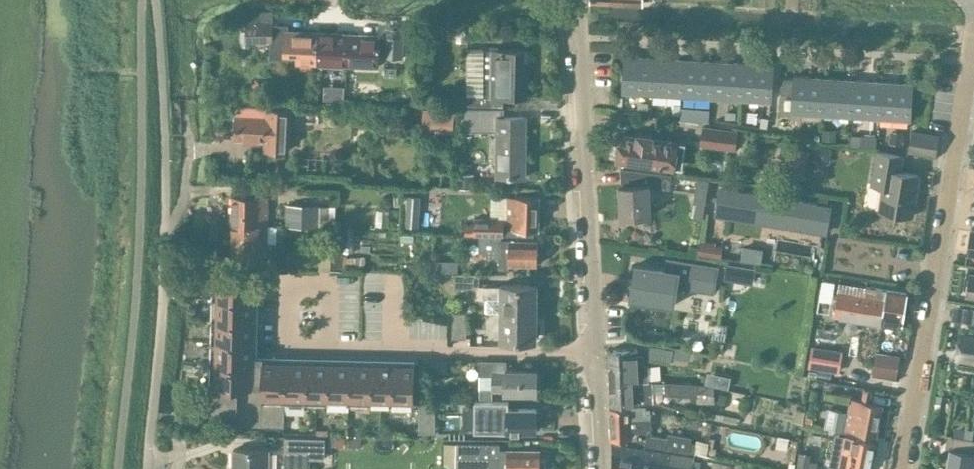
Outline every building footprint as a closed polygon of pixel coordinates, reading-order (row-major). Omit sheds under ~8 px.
[(316,62),(317,32),(289,30),(289,23),(272,23),(272,22),(271,22),(271,10),(246,10),(247,22),(246,23),(247,41),(270,40),(270,58),(288,59),(288,52),(297,53),(297,62),(316,62)] [(388,56),(402,57),(404,25),(385,24),(383,55),(388,56)] [(347,64),(348,33),(317,32),(316,62),(347,64)] [(348,33),(347,64),(377,65),(379,35),(348,33)] [(524,49),(466,48),(466,92),(465,92),(465,106),(501,106),(502,106),(502,95),(526,96),(526,67),(523,67),(524,49)] [(652,93),(655,57),(625,56),(623,91),(652,93)] [(680,95),(683,59),(655,57),(652,93),(680,95)] [(710,97),(713,61),(683,59),(680,95),(710,97)] [(742,99),(745,63),(713,61),(710,97),(742,99)] [(745,63),(742,99),(770,101),(772,65),(745,63)] [(821,113),(823,77),(794,75),(794,77),(780,76),(779,93),(792,93),(791,111),(821,113)] [(850,115),(852,79),(823,77),(821,113),(850,115)] [(881,117),(883,81),(852,79),(850,115),(881,117)] [(883,81),(881,117),(910,118),(912,83),(883,81)] [(344,100),(344,85),(324,84),(323,100),(344,100)] [(673,102),(672,112),(679,113),(680,103),(673,102)] [(290,107),(241,105),(240,112),(236,112),(235,137),(266,139),(266,147),(288,148),(290,107)] [(501,115),(501,106),(465,106),(462,106),(462,129),(495,128),(494,176),(524,176),(525,116),(501,115)] [(681,106),(680,119),(694,120),(695,107),(681,106)] [(424,107),(422,132),(438,133),(438,129),(453,130),(455,109),(424,107)] [(761,115),(759,125),(767,127),(768,116),(761,115)] [(735,149),(738,129),(702,124),(699,144),(735,149)] [(822,128),(821,139),(835,140),(836,129),(822,128)] [(936,155),(939,135),(911,130),(908,150),(936,155)] [(889,131),(889,142),(903,143),(903,131),(889,131)] [(652,137),(653,134),(637,132),(637,135),(620,134),(619,142),(612,141),(611,150),(618,151),(617,159),(665,165),(674,167),(678,141),(652,137)] [(851,134),(850,144),(860,145),(860,135),(851,134)] [(816,145),(814,160),(829,162),(831,147),(816,145)] [(805,179),(810,150),(790,146),(785,176),(805,179)] [(911,216),(918,173),(900,170),(903,154),(876,150),(871,184),(883,186),(880,211),(911,216)] [(669,188),(671,173),(620,168),(621,185),(618,185),(620,216),(651,214),(649,186),(669,188)] [(458,188),(475,188),(474,174),(457,174),(458,188)] [(697,177),(694,201),(696,201),(705,202),(709,179),(697,177)] [(825,232),(829,205),(720,187),(716,214),(825,232)] [(268,226),(268,224),(269,195),(233,194),(232,225),(268,226)] [(407,195),(405,225),(419,226),(421,196),(407,195)] [(479,233),(502,234),(523,235),(523,229),(537,229),(538,196),(507,195),(506,227),(504,227),(504,218),(473,217),(473,224),(465,224),(464,233),(479,233)] [(335,226),(335,205),(320,205),(320,204),(286,203),(285,224),(319,226),(335,226)] [(268,226),(232,225),(231,254),(267,255),(268,242),(276,242),(277,225),(268,224),(268,226)] [(502,239),(502,234),(479,233),(479,251),(486,251),(486,256),(500,257),(500,268),(509,268),(509,263),(537,264),(538,240),(502,239)] [(698,253),(721,255),(722,244),(714,243),(715,240),(700,238),(698,253)] [(743,244),(741,259),(747,260),(750,245),(743,244)] [(319,269),(340,269),(340,266),(363,266),(363,263),(363,255),(360,255),(346,255),(346,254),(339,253),(320,253),(319,269)] [(713,290),(716,266),(717,264),(667,255),(665,268),(636,264),(631,297),(673,304),(676,284),(713,290)] [(457,272),(458,260),(434,259),(433,271),(457,272)] [(754,283),(756,268),(742,266),(727,263),(725,277),(740,280),(754,283)] [(969,271),(965,294),(973,295),(973,272),(969,271)] [(479,287),(479,272),(452,272),(452,286),(479,287)] [(211,297),(253,297),(254,276),(212,276),(211,297)] [(866,286),(866,284),(839,280),(834,312),(881,320),(885,299),(864,295),(866,286)] [(501,285),(483,285),(482,297),(486,297),(486,311),(501,311),(500,311),(537,311),(537,284),(501,283),(501,285)] [(885,299),(881,320),(902,324),(908,291),(866,284),(866,286),(864,295),(885,299)] [(211,318),(253,318),(253,297),(211,297),(211,318)] [(466,337),(466,311),(452,311),(451,337),(466,337)] [(537,311),(500,311),(500,339),(537,339),(537,311)] [(210,341),(252,341),(253,318),(211,318),(210,341)] [(956,358),(973,361),(973,335),(960,333),(956,358)] [(716,340),(714,349),(722,351),(723,341),(716,340)] [(252,359),(252,341),(210,341),(210,359),(252,359)] [(649,344),(647,356),(671,361),(672,355),(673,348),(649,343),(649,344)] [(838,368),(841,348),(813,344),(810,363),(838,368)] [(638,382),(639,381),(637,349),(608,350),(610,380),(620,379),(621,383),(638,382)] [(893,376),(896,361),(874,357),(871,372),(893,376)] [(237,386),(250,387),(252,359),(210,359),(209,385),(237,386)] [(261,387),(263,360),(252,359),(250,387),(261,387)] [(430,359),(430,372),(440,372),(440,359),(430,359)] [(284,402),(285,360),(263,360),(261,387),(261,396),(261,401),(262,401),(284,402)] [(305,402),(306,361),(285,360),(284,402),(305,402)] [(506,368),(506,360),(479,360),(479,374),(480,374),(480,389),(480,400),(492,399),(492,389),(505,389),(505,392),(536,392),(536,368),(506,368)] [(326,403),(327,361),(306,361),(305,402),(326,403)] [(349,403),(349,362),(327,361),(326,403),(349,403)] [(369,404),(370,362),(349,362),(349,403),(369,404)] [(392,404),(393,363),(370,362),(369,404),(392,404)] [(393,363),(392,404),(414,405),(415,363),(393,363)] [(722,373),(719,385),(728,387),(730,375),(722,373)] [(652,380),(639,381),(638,382),(621,383),(620,379),(610,380),(611,404),(654,401),(652,380)] [(698,383),(664,381),(665,391),(665,394),(697,396),(697,401),(714,401),(713,385),(707,384),(698,383)] [(234,413),(236,414),(237,386),(209,385),(209,413),(234,413)] [(811,389),(809,399),(811,399),(816,400),(818,390),(811,389)] [(876,434),(882,403),(850,397),(849,404),(848,411),(827,407),(824,427),(846,432),(847,428),(876,434)] [(419,400),(418,432),(438,433),(439,401),(419,400)] [(283,425),(283,426),(284,426),(284,402),(262,401),(261,425),(283,425)] [(508,402),(475,402),(475,430),(506,430),(536,430),(536,408),(508,408),(508,402)] [(652,433),(650,406),(630,407),(609,408),(611,439),(633,438),(633,432),(647,431),(645,443),(688,451),(698,453),(700,443),(690,441),(691,436),(668,432),(667,436),(652,433)] [(796,408),(794,421),(802,422),(804,410),(796,408)] [(716,411),(715,417),(726,420),(726,419),(737,422),(738,416),(728,414),(716,411)] [(806,412),(804,422),(812,423),(813,413),(808,412),(806,412)] [(778,435),(776,446),(787,448),(789,437),(778,435)] [(828,468),(848,468),(855,468),(869,468),(875,441),(843,435),(837,465),(829,463),(829,465),(828,468)] [(951,435),(945,468),(973,468),(973,438),(951,435)] [(285,436),(284,450),(309,451),(308,457),(324,457),(327,457),(327,437),(325,437),(285,436)] [(332,437),(332,445),(349,445),(349,437),(332,437)] [(708,441),(706,454),(714,455),(716,447),(712,446),(714,438),(709,437),(708,441)] [(540,448),(506,448),(506,443),(456,442),(456,467),(482,467),(482,468),(540,468),(540,448)] [(643,449),(611,443),(612,468),(639,468),(643,449)] [(268,449),(234,448),(233,468),(267,468),(268,449)] [(671,453),(643,449),(639,468),(668,468),(671,453)] [(799,451),(796,468),(816,468),(817,461),(810,460),(811,453),(799,451)] [(668,468),(691,468),(694,457),(671,453),(668,468)]
